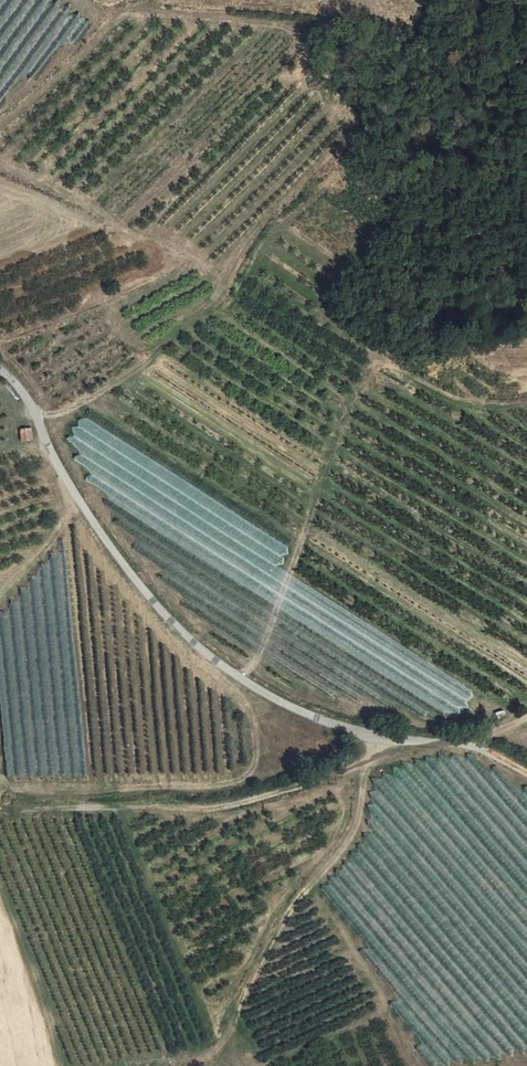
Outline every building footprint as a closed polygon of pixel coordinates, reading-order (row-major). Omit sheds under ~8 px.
[(44,421),(50,431),(60,426),(56,416),(44,421)] [(87,418),(71,431),(80,452),(76,447),(83,462),(94,476),(92,477),(124,517),(112,489),(124,485),(117,469),(111,461),(108,454),(104,449),(98,453),(96,447),(107,442),(87,418)] [(15,429),(18,443),(30,438),(28,426),(15,429)] [(19,785),(7,786),(9,799),(21,799),(19,785)]
